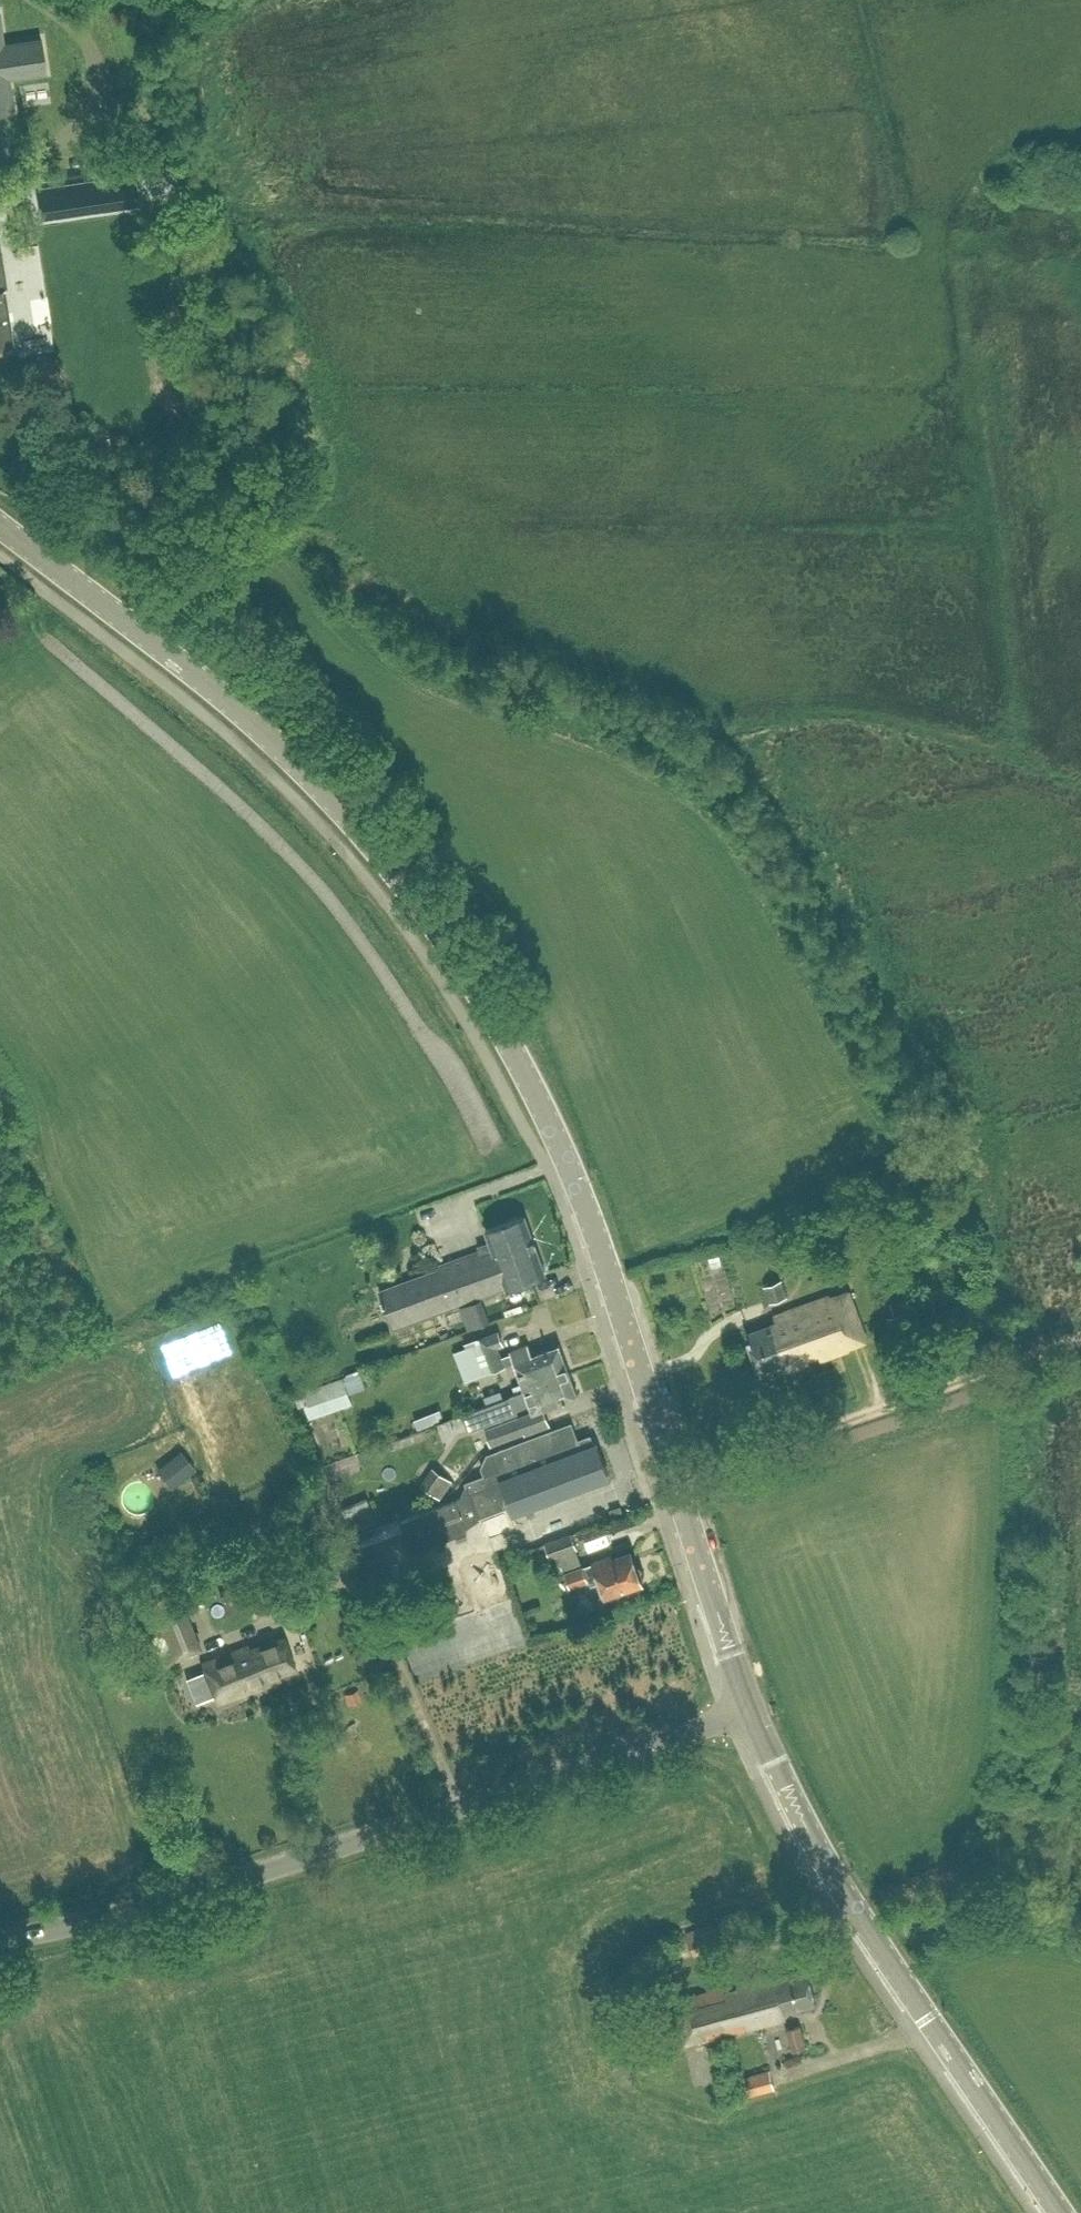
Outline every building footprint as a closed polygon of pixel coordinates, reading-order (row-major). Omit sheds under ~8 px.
[(13,110),(8,78),(46,72),(40,37),(3,42),(0,25),(0,112),(13,110)] [(131,171),(84,179),(37,188),(42,216),(89,208),(136,199),(131,171)] [(12,347),(0,271),(0,349),(12,347)] [(486,1228),(493,1248),(500,1269),(485,1275),(491,1291),(506,1286),(545,1272),(525,1214),(486,1228)] [(394,1327),(491,1291),(485,1275),(500,1269),(493,1248),(481,1252),(480,1248),(436,1264),(437,1267),(379,1288),(394,1327)] [(764,1284),(770,1301),(787,1295),(781,1278),(764,1284)] [(774,1322),(748,1332),(762,1371),(787,1362),(790,1370),(810,1363),(808,1358),(820,1353),(822,1358),(850,1348),(849,1346),(869,1339),(851,1288),(831,1295),(829,1293),(771,1314),(774,1322)] [(511,1326),(512,1339),(530,1337),(529,1324),(511,1326)] [(452,1352),(459,1367),(465,1380),(503,1364),(495,1345),(500,1343),(495,1330),(464,1343),(466,1346),(452,1352)] [(524,1388),(529,1386),(569,1371),(558,1343),(531,1354),(527,1343),(510,1349),(524,1388)] [(578,1393),(569,1371),(529,1386),(524,1388),(525,1388),(510,1394),(515,1407),(529,1401),(533,1410),(543,1406),(578,1393)] [(343,1378),(300,1392),(308,1417),(351,1402),(343,1378)] [(515,1407),(511,1396),(465,1413),(470,1427),(516,1409),(515,1407)] [(442,1412),(439,1404),(413,1415),(417,1426),(439,1417),(438,1413),(442,1412)] [(491,1443),(524,1430),(525,1433),(550,1423),(543,1406),(533,1410),(485,1428),(491,1443)] [(467,1481),(467,1482),(460,1496),(400,1518),(411,1549),(467,1528),(464,1518),(478,1513),(479,1514),(509,1503),(512,1511),(607,1476),(595,1444),(592,1445),(589,1435),(576,1440),(570,1423),(487,1454),(482,1465),(485,1474),(467,1481)] [(195,1470),(180,1451),(155,1470),(170,1489),(195,1470)] [(452,1481),(432,1468),(420,1487),(440,1499),(452,1481)] [(544,1541),(544,1542),(549,1556),(558,1553),(569,1586),(587,1580),(588,1584),(601,1580),(606,1593),(640,1581),(630,1551),(612,1557),(611,1554),(593,1560),(593,1561),(583,1564),(577,1566),(571,1549),(577,1547),(571,1531),(544,1541)] [(393,1578),(384,1553),(365,1559),(374,1584),(393,1578)] [(180,1604),(159,1612),(177,1656),(198,1647),(180,1604)] [(245,1645),(201,1662),(217,1701),(279,1677),(277,1672),(294,1665),(282,1634),(247,1648),(245,1645)] [(723,1917),(727,1929),(742,1925),(739,1913),(723,1917)] [(772,1973),(670,2001),(681,2043),(783,2015),(782,2011),(815,2002),(806,1968),(773,1977),(772,1973)] [(785,2027),(792,2051),(805,2047),(799,2023),(785,2027)] [(773,2087),(768,2069),(745,2076),(749,2093),(773,2087)]
